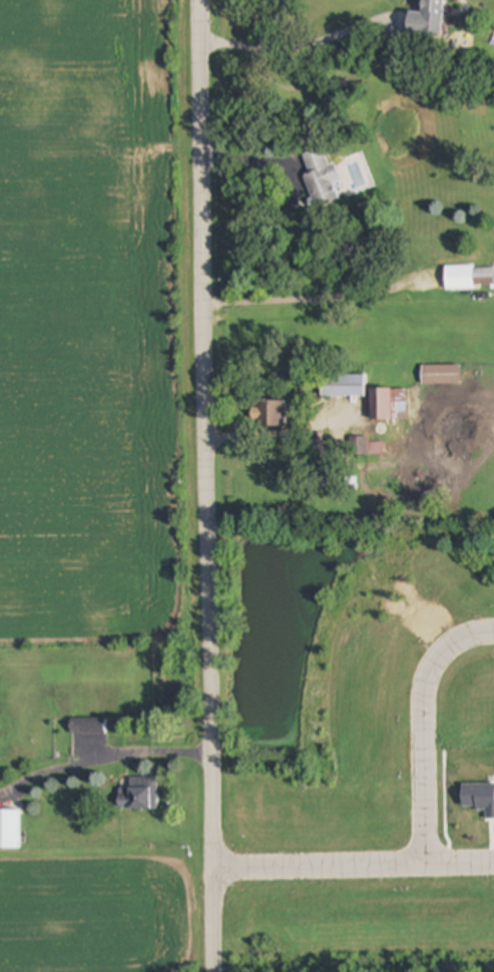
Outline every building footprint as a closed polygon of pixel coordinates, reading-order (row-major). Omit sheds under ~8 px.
[(422,13),(408,12),(408,36),(443,37),(444,0),(423,0),(422,13)] [(304,177),(315,208),(344,197),(332,165),(330,166),(322,147),(302,154),(310,175),(304,177)] [(445,268),(445,289),(493,289),(493,268),(445,268)] [(422,385),(460,385),(460,366),(422,366),(422,385)] [(322,398),(366,398),(366,375),(322,375),(322,398)] [(371,422),(396,422),(396,413),(407,413),(407,389),(371,389),(371,422)] [(287,428),(287,402),(252,402),(252,428),(287,428)] [(374,456),(374,438),(350,438),(350,456),(374,456)] [(70,733),(105,733),(105,717),(70,717),(70,733)] [(157,809),(157,777),(128,777),(128,787),(119,787),(119,809),(157,809)] [(0,810),(0,848),(20,848),(20,810),(0,810)]
